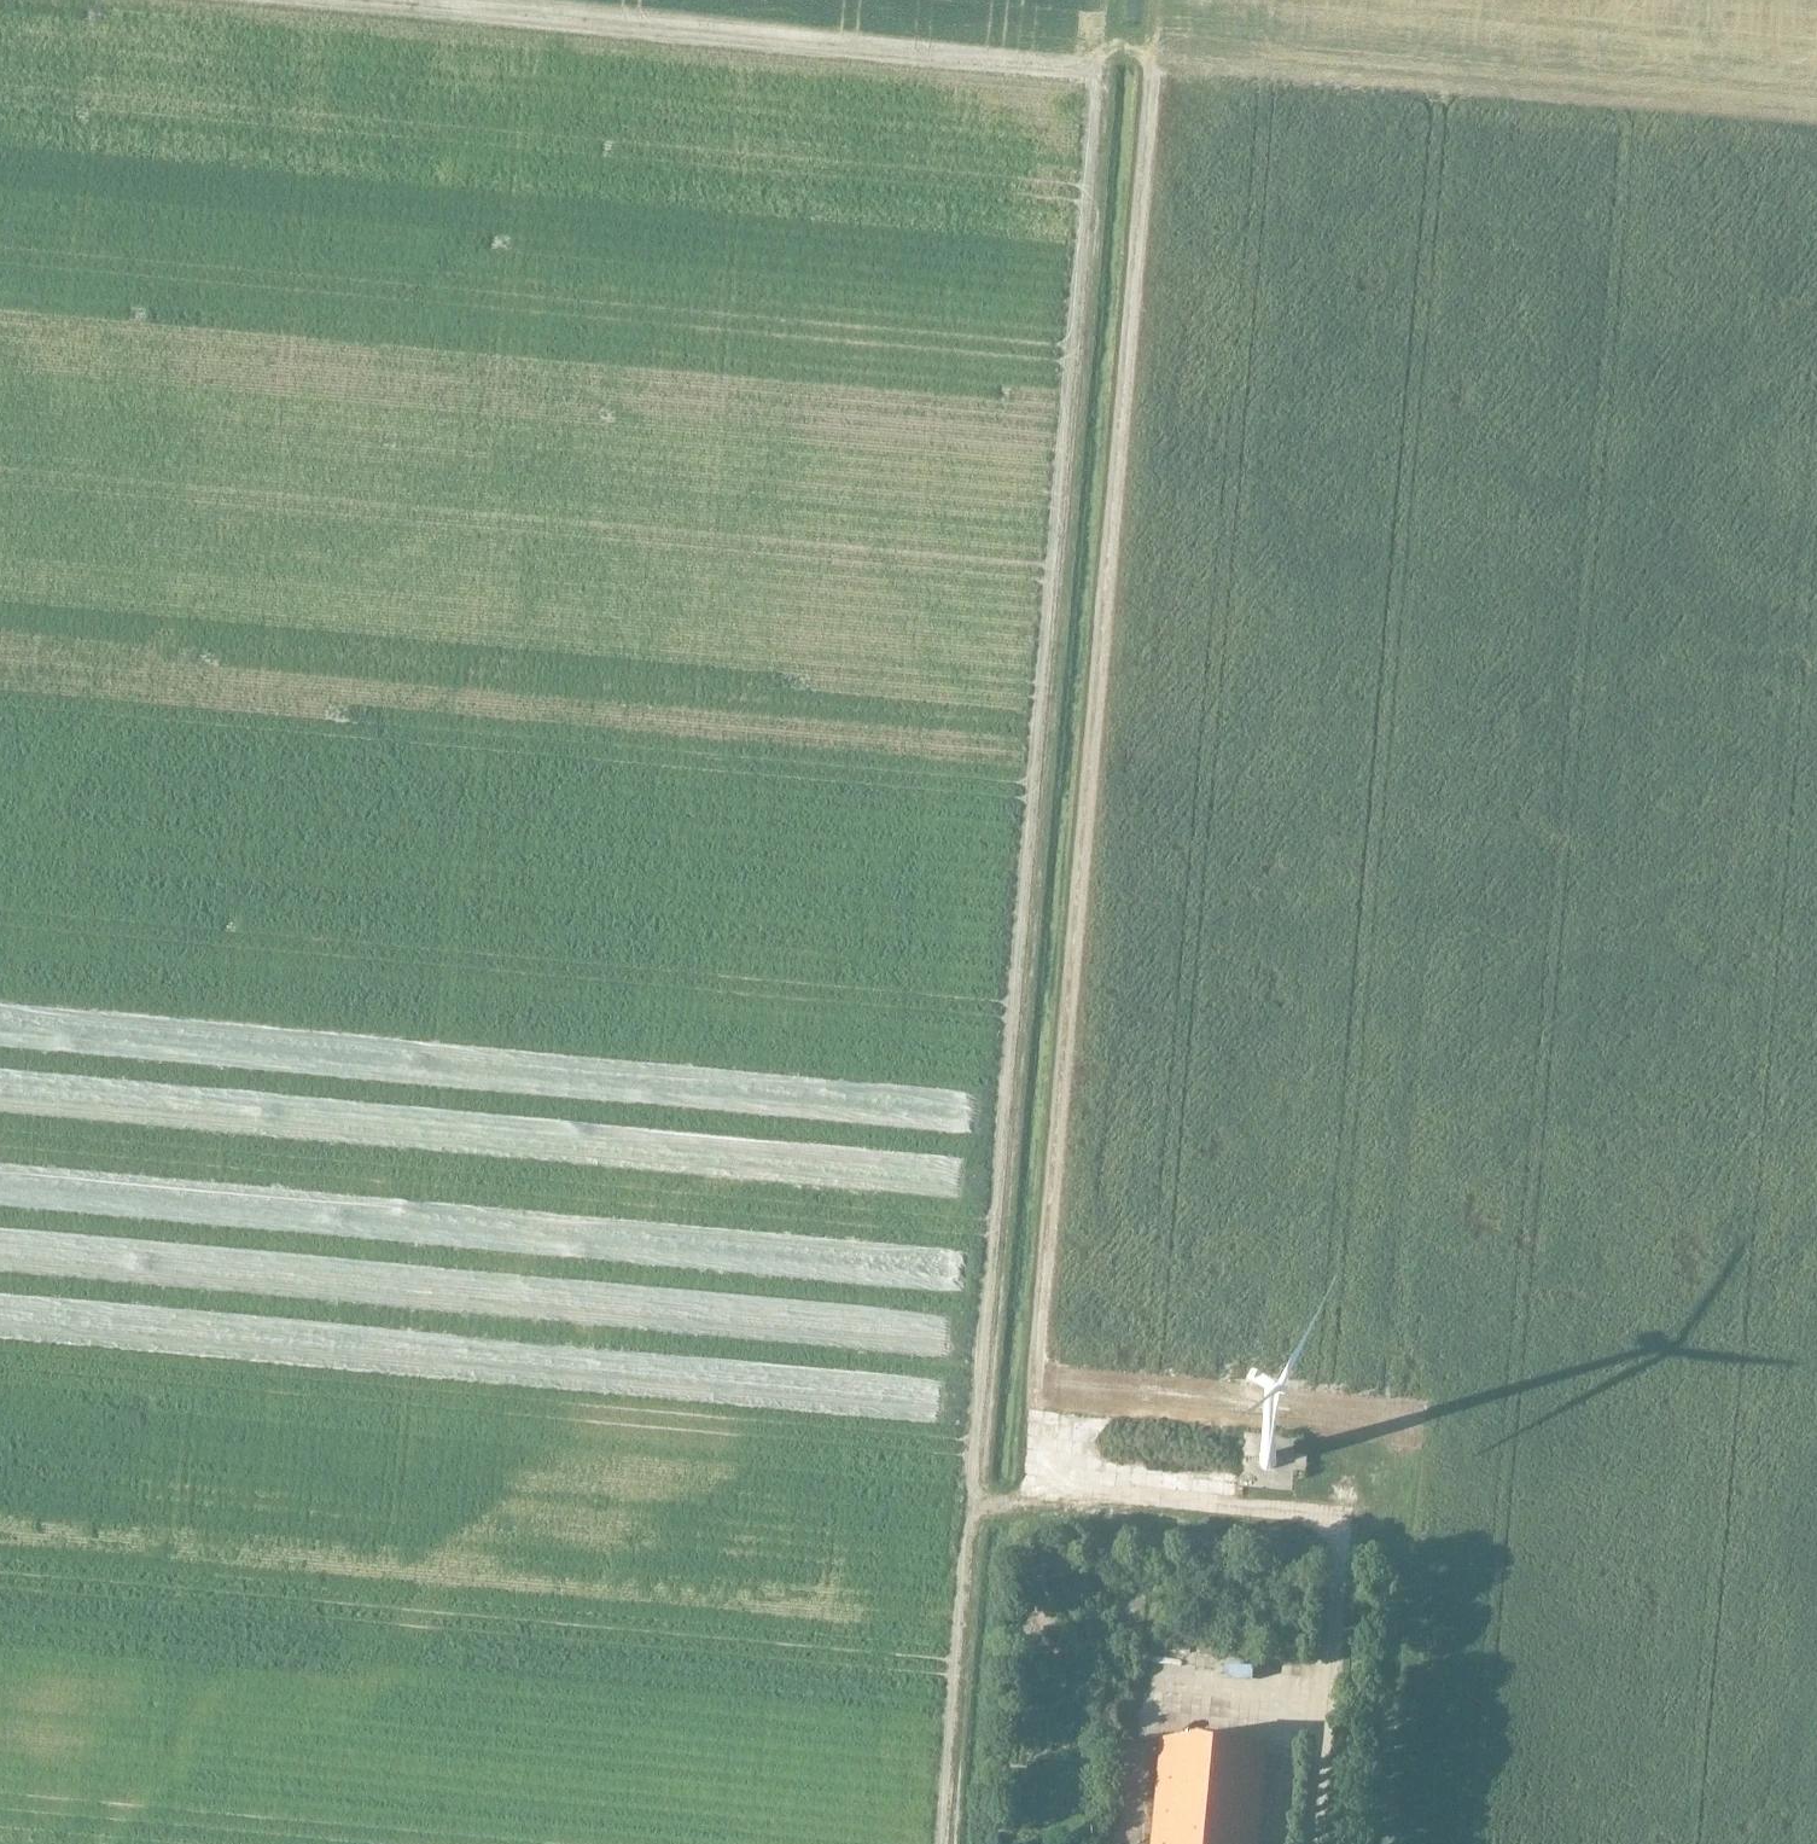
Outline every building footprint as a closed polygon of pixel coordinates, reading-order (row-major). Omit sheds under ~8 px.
[(1267,1470),(1268,1471),(1268,1470),(1269,1470),(1270,1470),(1271,1470),(1272,1469),(1273,1469),(1273,1468),(1274,1467),(1275,1466),(1275,1465),(1276,1464),(1276,1463),(1276,1462),(1276,1461),(1276,1460),(1275,1459),(1275,1458),(1274,1457),(1273,1456),(1272,1455),(1271,1454),(1270,1454),(1269,1454),(1268,1454),(1267,1454),(1266,1454),(1265,1454),(1264,1454),(1263,1455),(1262,1456),(1261,1457),(1260,1458),(1260,1459),(1259,1460),(1259,1461),(1259,1462),(1259,1463),(1259,1464),(1260,1465),(1260,1466),(1261,1467),(1261,1468),(1262,1468),(1262,1469),(1263,1469),(1264,1470),(1265,1470),(1266,1470),(1267,1470)] [(1265,1751),(1164,1742),(1153,1843),(1257,1843),(1265,1751)]
